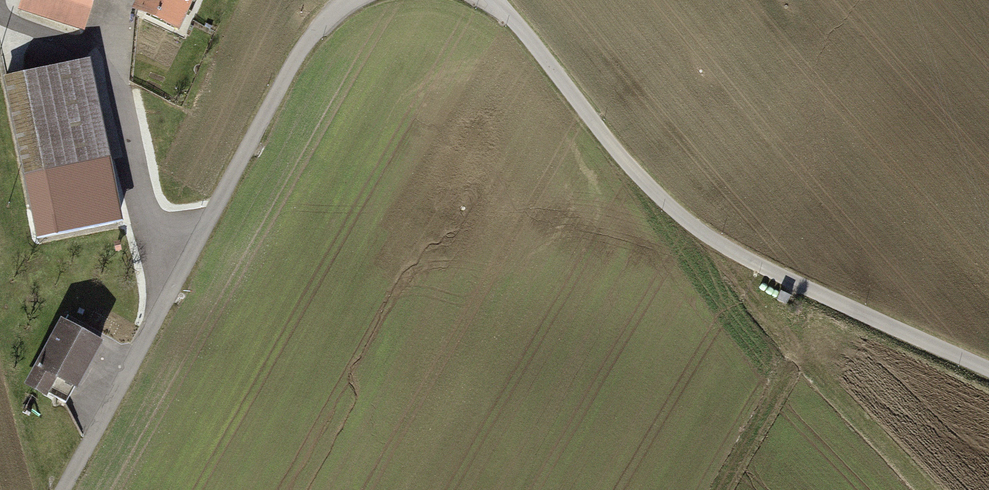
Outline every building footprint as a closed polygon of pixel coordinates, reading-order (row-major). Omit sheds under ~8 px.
[(19,7),(87,31),(98,0),(22,0),(19,7)] [(136,7),(181,28),(194,0),(139,0),(136,7)] [(88,62),(10,78),(41,230),(119,214),(88,62)] [(112,341),(70,317),(32,382),(74,406),(112,341)]
